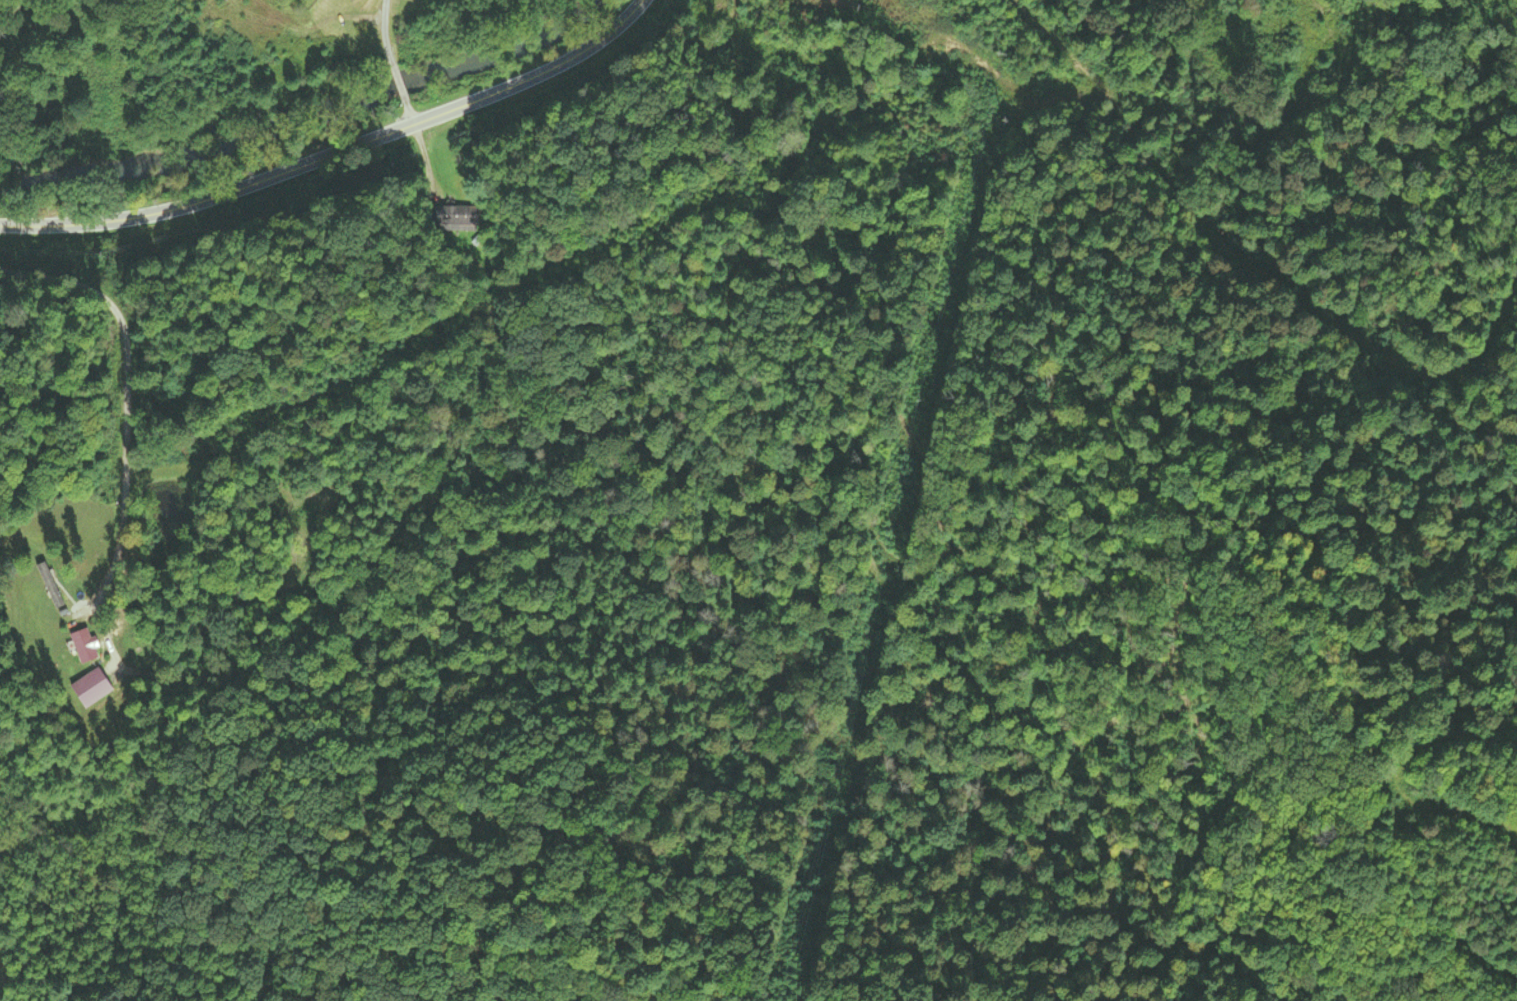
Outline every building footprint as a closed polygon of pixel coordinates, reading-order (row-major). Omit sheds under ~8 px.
[(478,209),(449,209),(449,230),(478,230),(478,209)] [(63,607),(44,564),(35,568),(54,611),(63,607)] [(101,656),(87,628),(66,639),(79,667),(101,656)] [(113,692),(98,669),(68,688),(83,712),(113,692)]
